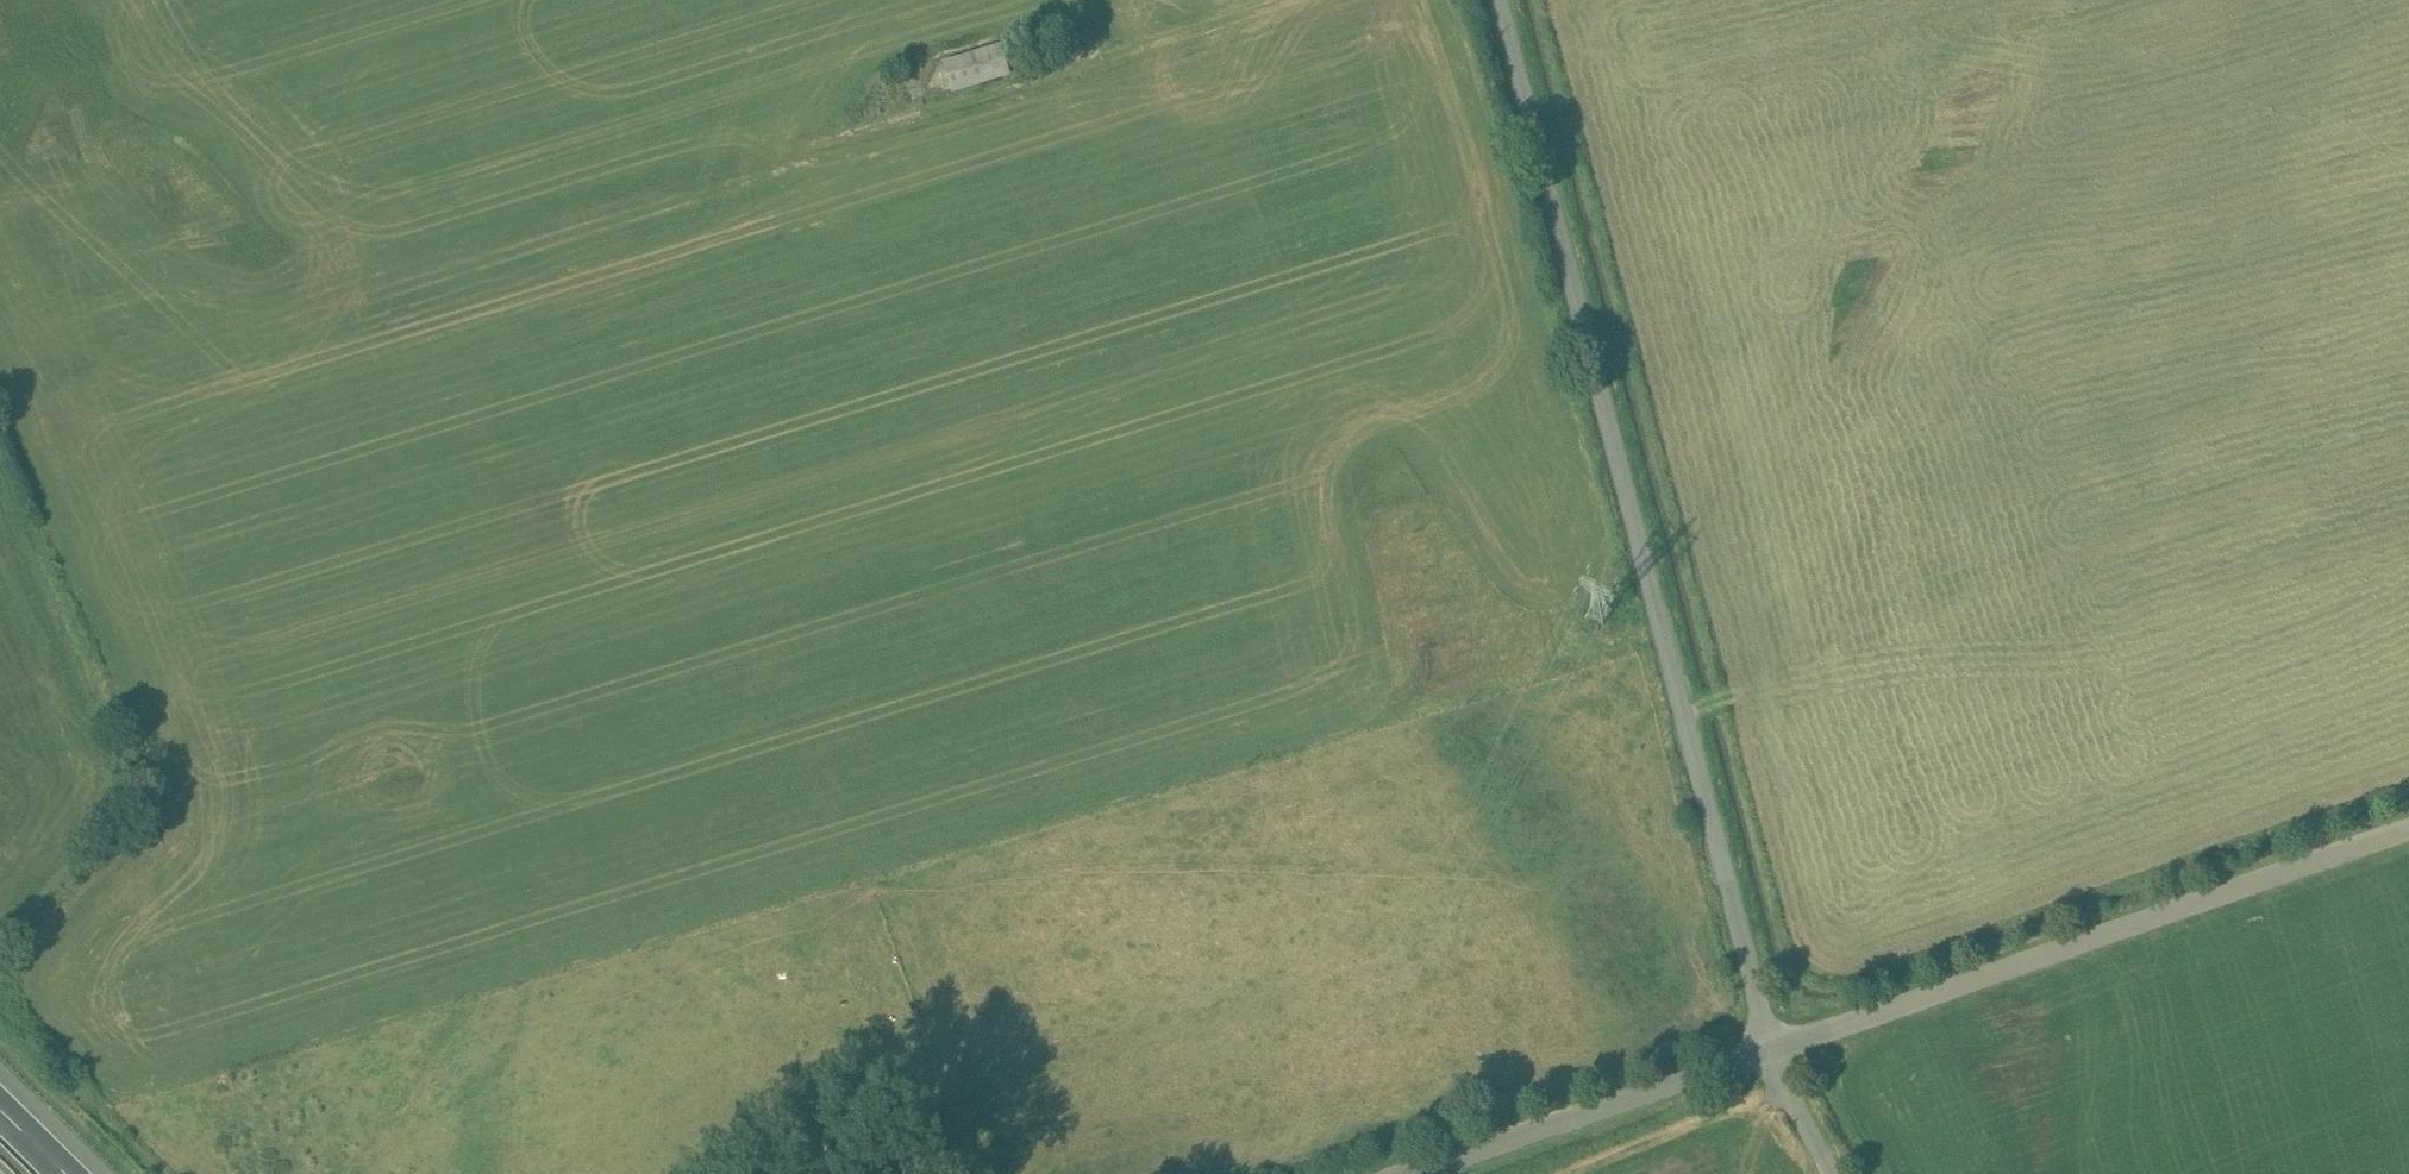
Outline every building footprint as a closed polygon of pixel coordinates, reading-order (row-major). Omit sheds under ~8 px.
[(1000,48),(947,65),(955,91),(1008,74),(1000,48)]
